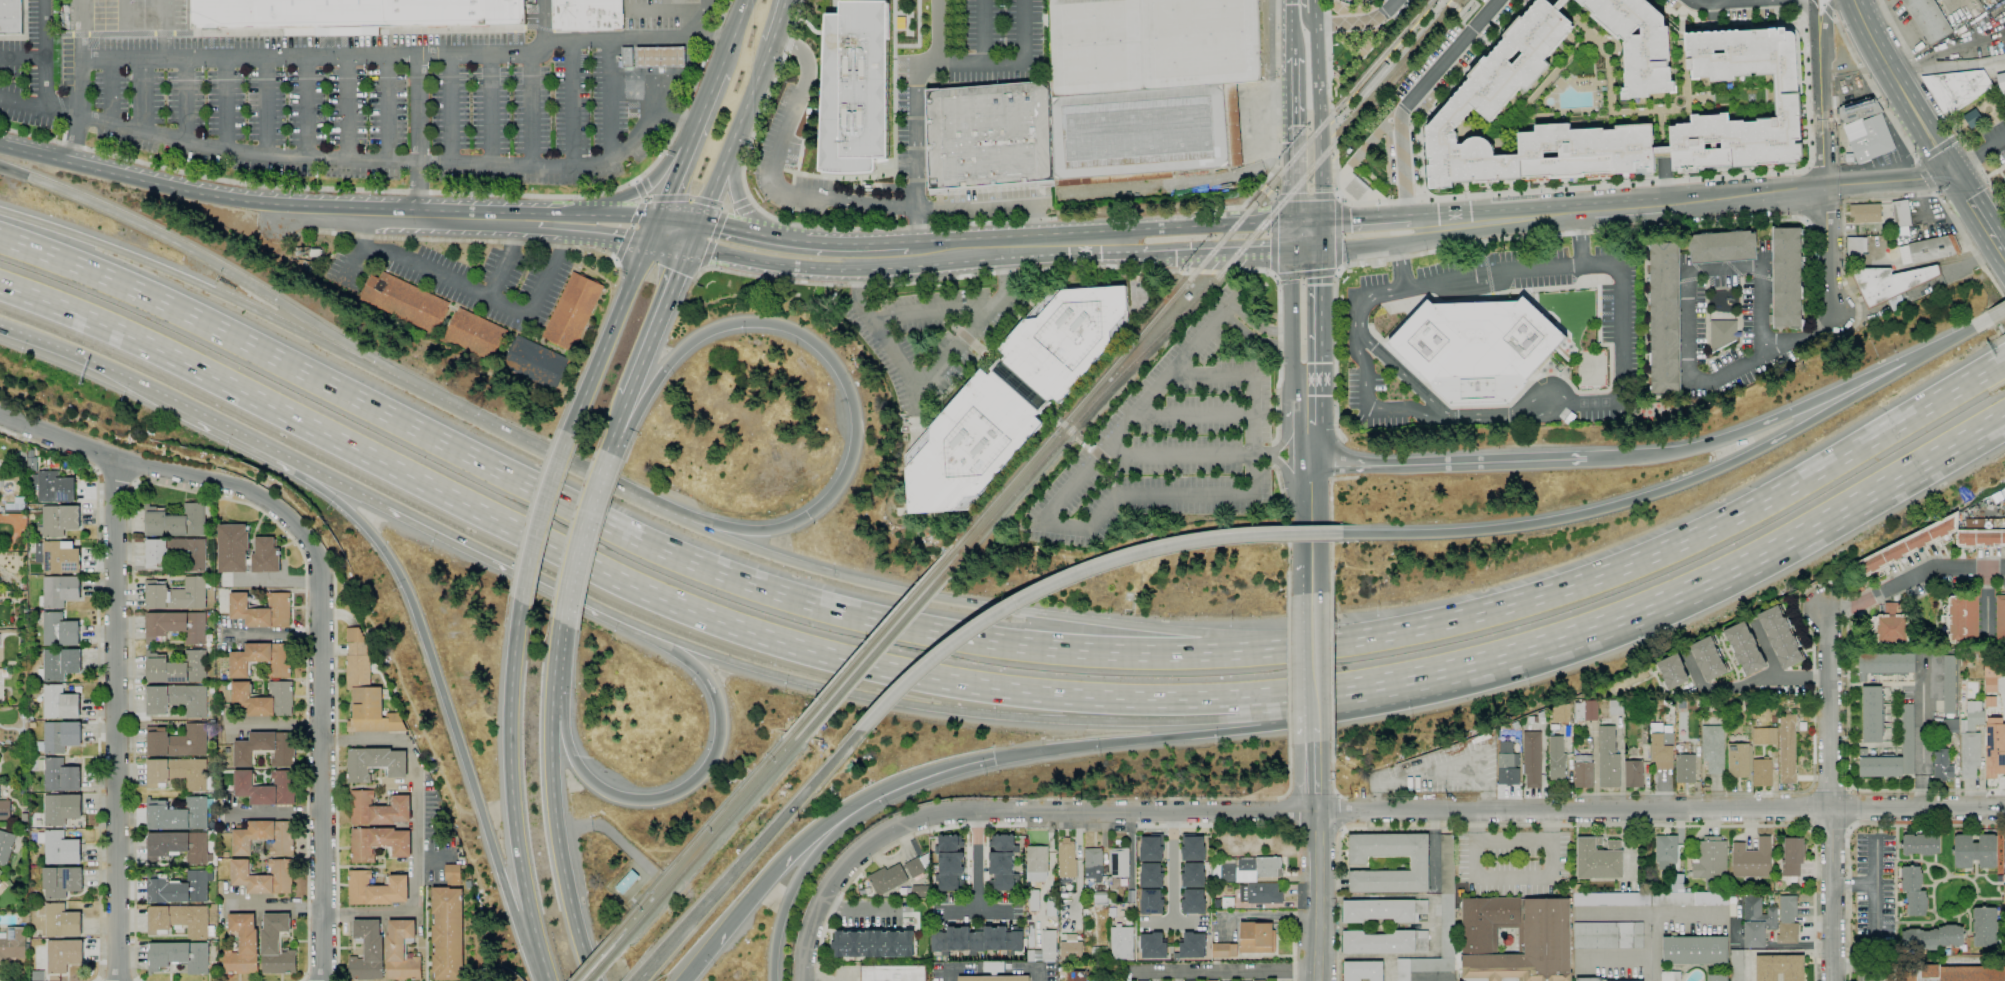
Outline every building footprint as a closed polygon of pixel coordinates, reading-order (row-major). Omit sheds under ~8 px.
[(23,40),(0,40),(0,0),(24,0),(24,34),(23,34),(23,40)] [(193,29),(192,0),(527,0),(527,24),(491,25),(491,26),(474,26),(474,25),(448,25),(448,27),(432,27),(431,26),(381,26),(381,34),(286,36),(286,28),(193,29)] [(553,30),(553,0),(623,0),(624,28),(614,29),(614,30),(562,31),(562,29),(553,30)] [(1052,81),(1050,0),(1258,0),(1261,82),(1237,83),(1053,96),(1052,81)] [(1425,128),(1428,190),(1455,188),(1455,182),(1655,171),(1653,127),(1571,132),(1571,124),(1537,126),(1537,133),(1519,134),(1521,157),(1496,158),(1496,150),(1492,142),(1485,137),(1476,137),(1468,140),(1465,143),(1459,143),(1458,129),(1476,108),(1492,122),(1523,87),(1528,91),(1550,67),(1544,62),(1575,25),(1547,0),(1537,0),(1425,128)] [(1625,44),(1626,99),(1649,98),(1649,93),(1675,92),(1675,85),(1670,85),(1668,30),(1665,30),(1664,16),(1646,0),(1575,0),(1625,44)] [(1930,46),(1902,0),(1934,0),(1953,31),(1930,46)] [(875,172),(862,173),(849,174),(836,173),(823,172),(823,171),(820,171),(826,14),(841,14),(841,1),(889,1),(889,158),(876,158),(876,171),(875,171),(875,172)] [(1954,42),(1950,35),(1983,15),(1984,17),(1985,16),(1986,18),(1985,19),(1987,21),(1954,42)] [(1686,34),(1689,78),(1711,77),(1711,83),(1736,81),(1736,76),(1775,74),(1777,117),(1729,120),(1729,115),(1692,117),(1693,124),(1671,126),(1673,169),(1802,161),(1794,28),(1686,34)] [(0,39),(0,50),(23,50),(23,39),(0,39)] [(623,68),(623,47),(633,47),(634,67),(623,68)] [(660,68),(660,67),(638,67),(638,48),(686,47),(686,67),(665,67),(665,68),(660,68)] [(1983,70),(1994,88),(1951,115),(1948,111),(1944,113),(1921,77),(1983,70)] [(1997,75),(2004,73),(2004,97),(2000,91),(1997,75)] [(1056,187),(1032,188),(1031,183),(948,189),(948,194),(931,195),(931,190),(930,190),(927,90),(1052,81),(1053,96),(1056,187)] [(1237,83),(1243,166),(1174,171),(1174,178),(1056,187),(1053,96),(1237,83)] [(1840,125),(1839,107),(1875,97),(1883,112),(1840,125)] [(1971,130),(1963,116),(1976,108),(1984,122),(1971,130)] [(1858,164),(1853,151),(1851,152),(1849,147),(1851,146),(1843,126),(1862,119),(1863,121),(1881,113),(1896,149),(1858,164)] [(1892,228),(1891,220),(1894,220),(1892,202),(1908,200),(1912,226),(1892,228)] [(1855,223),(1855,217),(1851,217),(1850,205),(1881,204),(1881,223),(1855,223)] [(1778,329),(1773,329),(1773,227),(1776,227),(1776,228),(1801,228),(1802,257),(1803,257),(1803,268),(1802,268),(1802,287),(1803,287),(1803,299),(1802,299),(1802,320),(1804,320),(1804,326),(1802,327),(1778,328),(1778,329)] [(1692,264),(1692,252),(1690,252),(1689,238),(1690,238),(1690,235),(1757,230),(1758,247),(1756,247),(1757,259),(1692,264)] [(1961,254),(1913,265),(1912,263),(1903,265),(1899,247),(1908,245),(1908,244),(1952,234),(1961,254)] [(1863,256),(1848,256),(1848,237),(1863,237),(1863,238),(1867,238),(1867,252),(1863,252),(1863,256)] [(1681,394),(1652,394),(1652,393),(1651,393),(1650,386),(1652,386),(1652,365),(1650,365),(1650,353),(1652,353),(1651,243),(1677,243),(1677,242),(1680,242),(1681,394)] [(312,257),(311,252),(313,252),(313,249),(323,249),(323,252),(324,252),(324,255),(323,255),(323,256),(312,257)] [(1868,310),(1852,276),(1854,269),(1891,268),(1892,275),(1939,264),(1942,275),(1868,310)] [(438,334),(363,299),(374,275),(381,278),(384,271),(453,302),(438,334)] [(575,350),(570,348),(569,350),(551,341),(552,339),(544,336),(574,271),(605,286),(575,350)] [(1051,291),(1127,286),(1130,326),(1061,404),(1053,397),(1050,401),(1052,402),(1047,408),(1042,414),(1040,412),(1036,416),(1044,423),(967,509),(910,514),(904,456),(982,368),(990,375),(994,371),(992,370),(997,364),(1002,358),(1004,360),(1007,356),(999,349),(1051,291)] [(1184,296),(1188,292),(1192,296),(1187,300),(1184,296)] [(1432,384),(1389,343),(1429,300),(1435,305),(1519,302),(1524,296),(1568,337),(1527,380),(1525,383),(1525,385),(1509,402),(1509,404),(1452,406),(1452,404),(1434,388),(1434,385),(1432,384)] [(496,361),(447,338),(449,333),(448,332),(458,312),(459,313),(462,307),(511,330),(496,361)] [(1710,354),(1710,320),(1738,320),(1738,332),(1742,332),(1742,337),(1738,337),(1738,341),(1710,354)] [(449,343),(434,336),(435,333),(450,340),(449,343)] [(556,390),(505,366),(520,334),(571,358),(573,353),(577,354),(570,369),(568,369),(560,385),(559,385),(556,390)] [(76,501),(39,501),(39,470),(60,470),(60,477),(76,477),(76,501)] [(206,535),(146,535),(146,503),(151,503),(151,506),(158,506),(158,511),(168,511),(168,516),(185,516),(185,503),(206,503),(206,506),(215,506),(215,514),(206,514),(206,535)] [(65,537),(44,537),(44,533),(39,533),(38,525),(44,525),(44,506),(81,505),(81,529),(65,529),(65,537)] [(1958,531),(2004,531),(2004,547),(1990,547),(1990,550),(1983,550),(1983,549),(1982,547),(1976,546),(1976,548),(1972,552),(1969,549),(1959,549),(1959,547),(1956,544),(1957,531),(1951,534),(1950,534),(1941,538),(1940,540),(1928,546),(1926,545),(1923,547),(1925,551),(1919,553),(1917,552),(1906,557),(1906,558),(1905,560),(1900,563),(1899,561),(1895,563),(1893,562),(1888,565),(1888,566),(1879,571),(1879,576),(1870,573),(1866,576),(1863,575),(1858,566),(1859,566),(1858,562),(1959,511),(1958,531)] [(282,572),(221,573),(220,524),(248,524),(248,531),(251,531),(251,550),(248,550),(248,565),(253,565),(253,554),(257,554),(257,537),(276,537),(276,548),(281,548),(282,572)] [(207,570),(188,570),(188,550),(170,550),(170,563),(167,563),(167,568),(146,568),(146,541),(149,541),(149,539),(168,539),(207,539),(207,570)] [(82,572),(44,573),(44,568),(43,568),(43,565),(44,565),(44,559),(43,559),(43,555),(42,559),(42,562),(37,562),(37,543),(44,543),(44,541),(75,541),(75,548),(82,548),(82,572)] [(45,608),(45,607),(40,607),(40,596),(44,596),(44,577),(81,576),(82,600),(65,600),(65,607),(45,608)] [(207,608),(147,609),(146,580),(159,580),(159,582),(167,582),(167,585),(168,585),(168,587),(170,587),(170,589),(186,589),(186,576),(207,576),(207,579),(212,579),(212,587),(207,587),(207,608)] [(247,627),(247,618),(232,619),(232,615),(231,615),(231,611),(232,611),(231,593),(250,593),(250,609),(271,609),(270,601),(268,601),(268,593),(291,593),(292,618),(291,618),(291,627),(247,627)] [(1996,595),(2004,595),(2004,639),(1997,639),(1996,595)] [(1952,643),(1950,640),(1949,635),(1944,629),(1947,626),(1947,615),(1949,615),(1949,605),(1949,604),(1949,599),(1952,596),(1979,596),(1979,640),(1972,640),(1972,643),(1952,643)] [(1906,644),(1879,644),(1877,641),(1877,636),(1872,631),(1875,628),(1874,618),(1877,618),(1879,615),(1885,615),(1885,603),(1897,603),(1897,607),(1902,607),(1902,615),(1906,615),(1909,618),(1909,623),(1908,624),(1908,634),(1909,635),(1909,641),(1906,644)] [(1784,670),(1777,656),(1778,655),(1775,649),(1773,649),(1768,637),(1769,637),(1766,629),(1765,630),(1758,615),(1778,605),(1784,618),(1786,617),(1791,628),(1790,629),(1793,636),(1795,636),(1800,647),(1798,648),(1800,651),(1801,651),(1805,660),(1784,670)] [(81,645),(44,645),(44,612),(64,612),(64,621),(81,621),(81,645)] [(186,644),(186,635),(173,635),(173,633),(169,633),(169,641),(160,641),(160,642),(151,642),(151,645),(147,645),(147,613),(207,612),(207,644),(186,644)] [(1747,676),(1746,674),(1745,674),(1743,670),(1744,669),(1742,665),(1740,665),(1738,660),(1737,660),(1734,654),(1735,653),(1734,651),(1728,639),(1724,632),(1745,621),(1751,634),(1752,633),(1758,645),(1756,645),(1760,652),(1761,652),(1768,666),(1747,676)] [(409,731),(349,731),(349,721),(352,721),(352,718),(354,718),(354,704),(365,704),(365,702),(354,702),(354,690),(347,690),(347,665),(351,665),(351,660),(347,660),(348,655),(349,655),(350,642),(357,642),(357,641),(347,641),(348,628),(362,628),(362,629),(363,629),(363,633),(365,633),(365,636),(366,636),(366,640),(368,640),(368,642),(369,642),(369,655),(372,655),(372,687),(384,687),(384,712),(400,713),(409,731)] [(1708,682),(1702,670),(1701,671),(1695,659),(1696,658),(1690,646),(1711,636),(1716,644),(1715,645),(1718,651),(1717,651),(1721,658),(1724,664),(1725,664),(1729,672),(1708,682)] [(292,677),(267,678),(267,661),(250,661),(250,678),(232,678),(232,652),(247,652),(247,644),(291,643),(292,677)] [(65,680),(44,680),(44,676),(39,676),(39,668),(45,668),(45,649),(83,649),(83,673),(65,673),(65,680)] [(1972,667),(1964,667),(1964,666),(1959,666),(1960,649),(1985,650),(1985,658),(1973,658),(1972,667)] [(207,682),(147,683),(147,650),(151,650),(151,653),(159,653),(159,655),(168,655),(168,658),(169,658),(169,663),(187,663),(186,650),(207,650),(207,682)] [(1669,691),(1665,683),(1666,683),(1663,676),(1664,676),(1662,671),(1660,672),(1659,670),(1660,669),(1657,663),(1678,653),(1686,668),(1684,668),(1690,680),(1669,691)] [(1867,682),(1859,682),(1859,654),(1915,654),(1915,673),(1909,673),(1909,674),(1905,674),(1905,676),(1901,676),(1901,675),(1893,675),(1893,676),(1882,676),(1882,675),(1873,675),(1873,676),(1870,676),(1870,675),(1867,675),(1867,682)] [(1953,718),(1947,718),(1947,714),(1944,714),(1944,655),(1955,655),(1956,715),(1953,715),(1953,718)] [(1983,692),(1997,692),(1998,663),(1984,663),(1983,692)] [(246,716),(245,708),(234,708),(234,682),(253,681),(253,684),(254,684),(254,693),(253,693),(253,698),(270,698),(270,682),(294,682),(294,686),(296,686),(296,690),(294,690),(294,707),(293,707),(293,715),(246,716)] [(81,718),(45,718),(45,696),(40,696),(40,688),(45,688),(45,684),(65,684),(65,694),(81,694),(81,718)] [(208,718),(187,718),(187,708),(181,708),(181,705),(170,705),(170,710),(168,710),(168,715),(160,715),(160,716),(147,716),(147,686),(208,686),(208,706),(213,706),(213,716),(208,716),(208,718)] [(1883,743),(1863,743),(1863,687),(1882,687),(1882,694),(1884,694),(1884,697),(1885,697),(1885,700),(1884,700),(1884,709),(1886,709),(1886,721),(1884,721),(1884,728),(1885,728),(1885,732),(1884,732),(1884,736),(1883,736),(1883,743)] [(1610,715),(1610,700),(1623,700),(1624,715),(1610,715)] [(1573,721),(1573,704),(1581,704),(1581,701),(1598,701),(1598,721),(1573,721)] [(1977,779),(1962,779),(1961,720),(1967,720),(1967,701),(1981,701),(1981,711),(1984,711),(1984,725),(1976,725),(1976,733),(1980,733),(1981,766),(1977,766),(1977,779)] [(1914,774),(1903,774),(1903,755),(1902,755),(1902,704),(1914,704),(1914,774)] [(1529,723),(1529,717),(1539,717),(1538,714),(1545,714),(1546,722),(1529,723)] [(1797,783),(1780,783),(1780,714),(1797,714),(1797,725),(1796,725),(1796,749),(1799,749),(1799,757),(1796,757),(1796,773),(1797,773),(1797,783)] [(2003,724),(2004,724),(2004,751),(2004,774),(1997,774),(1997,778),(1986,778),(1986,774),(1985,774),(1985,751),(1986,751),(1986,724),(1987,724),(1987,718),(2003,718),(2003,724)] [(1945,733),(1945,732),(1933,732),(1933,719),(1958,719),(1958,733),(1945,733)] [(66,753),(45,753),(45,722),(83,722),(83,746),(66,746),(66,753)] [(209,755),(150,755),(150,754),(147,754),(147,727),(168,727),(168,731),(169,731),(169,736),(171,736),(187,736),(187,723),(208,723),(209,755)] [(1673,770),(1656,770),(1656,762),(1652,762),(1652,723),(1663,723),(1663,726),(1672,726),(1672,733),(1674,733),(1674,744),(1674,761),(1673,761),(1673,770)] [(1620,788),(1600,788),(1600,726),(1615,726),(1615,754),(1620,754),(1620,788)] [(1725,774),(1708,774),(1708,761),(1703,761),(1702,726),(1725,726),(1725,733),(1725,774)] [(1753,745),(1752,728),(1777,728),(1777,745),(1753,745)] [(296,766),(273,766),(273,750),(255,750),(255,767),(236,766),(237,740),(251,740),(251,732),(296,732),(296,741),(296,756),(298,756),(298,761),(296,761),(296,766)] [(1542,789),(1526,789),(1526,775),(1524,775),(1524,732),(1541,732),(1542,789)] [(1550,781),(1550,754),(1551,754),(1550,736),(1563,736),(1563,754),(1567,754),(1567,762),(1566,762),(1566,780),(1550,781)] [(1499,784),(1499,741),(1513,741),(1513,754),(1519,754),(1519,784),(1499,784)] [(1750,778),(1728,778),(1728,744),(1750,744),(1750,778)] [(372,783),(349,783),(349,749),(393,749),(393,751),(408,751),(408,777),(390,777),(390,776),(387,776),(387,768),(370,768),(370,774),(372,774),(372,783)] [(1903,777),(1860,777),(1860,749),(1868,749),(1868,756),(1871,756),(1871,755),(1875,755),(1875,756),(1882,756),(1882,755),(1894,755),(1894,757),(1903,757),(1903,777)] [(1947,781),(1940,781),(1940,778),(1934,778),(1934,752),(1938,752),(1938,749),(1949,749),(1949,765),(1954,765),(1954,778),(1947,778),(1947,781)] [(1594,788),(1574,788),(1575,763),(1576,763),(1576,755),(1592,756),(1592,763),(1594,763),(1594,788)] [(1696,755),(1696,783),(1676,783),(1676,755),(1696,755)] [(82,790),(46,790),(46,770),(39,770),(39,759),(46,759),(46,757),(65,757),(66,767),(82,767),(82,790)] [(1772,786),(1753,786),(1753,760),(1764,760),(1764,757),(1769,757),(1769,760),(1772,760),(1772,786)] [(186,791),(186,778),(170,779),(170,783),(168,783),(168,787),(160,787),(160,788),(148,788),(148,759),(208,759),(208,776),(215,776),(215,790),(208,790),(208,791),(186,791)] [(1644,787),(1626,788),(1625,761),(1644,761),(1644,787)] [(296,805),(276,805),(252,805),(252,796),(236,796),(236,770),(255,770),(255,786),(275,786),(275,779),(273,779),(273,770),(296,770),(296,805)] [(12,820),(0,820),(0,786),(1,786),(1,800),(12,800),(12,820)] [(396,825),(352,825),(352,790),(376,790),(376,799),(373,799),(373,806),(390,806),(390,798),(394,798),(394,795),(412,795),(412,821),(396,821),(396,825)] [(67,826),(46,826),(46,795),(83,794),(84,818),(67,818),(67,826)] [(209,829),(148,829),(148,796),(152,796),(152,799),(160,799),(160,801),(169,801),(169,805),(170,805),(170,809),(188,809),(188,796),(208,796),(208,794),(213,794),(213,797),(209,797),(209,798),(214,798),(214,808),(209,808),(209,829)] [(295,855),(271,855),(271,847),(274,847),(274,841),(253,841),(253,855),(235,856),(235,830),(238,829),(237,825),(244,825),(244,829),(250,829),(250,821),(276,821),(295,821),(295,855)] [(376,863),(353,863),(353,828),(397,828),(397,830),(412,830),(412,857),(394,857),(394,856),(390,856),(390,847),(377,847),(377,849),(374,849),(374,854),(376,854),(376,863)] [(7,867),(0,865),(0,829),(18,835),(7,867)] [(83,863),(47,864),(47,860),(46,860),(46,856),(47,856),(46,849),(46,845),(46,843),(39,843),(39,832),(46,832),(46,830),(66,830),(66,840),(83,840),(83,863)] [(1183,832),(1195,832),(1195,834),(1204,834),(1204,844),(1205,844),(1205,859),(1182,859),(1182,852),(1183,832)] [(207,865),(199,865),(199,863),(188,863),(188,855),(171,855),(171,856),(169,856),(169,860),(161,860),(161,864),(148,864),(148,833),(209,833),(209,863),(207,863),(207,865)] [(1996,869),(1979,869),(1979,860),(1973,861),(1973,869),(1957,869),(1957,867),(1955,867),(1955,853),(1953,853),(1953,851),(1955,851),(1954,836),(1957,836),(1957,835),(1970,835),(1970,836),(1972,836),(1972,843),(1979,843),(1979,839),(1978,839),(1978,833),(1982,833),(1982,834),(1992,834),(1992,836),(1997,836),(1997,867),(1996,867),(1996,869)] [(1142,844),(1140,844),(1141,859),(1163,858),(1163,852),(1165,852),(1165,844),(1161,844),(1161,834),(1142,835),(1142,844)] [(1429,892),(1350,893),(1350,871),(1412,871),(1412,857),(1368,857),(1368,865),(1350,865),(1349,835),(1429,834),(1429,892)] [(1910,856),(1905,856),(1905,855),(1902,855),(1902,845),(1903,845),(1903,835),(1907,835),(1914,835),(1914,836),(1917,836),(1917,834),(1927,834),(1927,836),(1930,836),(1930,834),(1939,834),(1939,836),(1940,836),(1940,853),(1938,853),(1938,854),(1933,855),(1933,856),(1922,856),(1922,854),(1912,854),(1912,855),(1910,855),(1910,856)] [(993,836),(1012,835),(1014,888),(995,889),(994,874),(990,874),(989,851),(994,851),(993,836)] [(1442,894),(1441,835),(1454,835),(1455,894),(1442,894)] [(1657,863),(1656,836),(1678,836),(1678,863),(1657,863)] [(1727,886),(1706,886),(1706,878),(1692,878),(1692,863),(1698,863),(1698,841),(1704,841),(1704,836),(1721,836),(1721,841),(1727,841),(1727,886)] [(1771,877),(1734,877),(1734,871),(1733,871),(1733,843),(1746,843),(1746,851),(1758,851),(1758,836),(1771,836),(1771,877)] [(940,890),(940,837),(958,837),(958,851),(964,851),(964,874),(957,874),(957,890),(940,890)] [(1623,878),(1578,879),(1578,837),(1603,837),(1603,845),(1596,845),(1596,849),(1598,849),(1598,851),(1608,851),(1608,846),(1607,846),(1607,841),(1621,841),(1622,851),(1623,851),(1623,878)] [(1060,877),(1059,841),(1063,841),(1063,838),(1070,838),(1070,841),(1075,841),(1075,859),(1078,859),(1078,877),(1060,877)] [(1801,877),(1783,877),(1783,864),(1784,864),(1784,838),(1804,838),(1804,844),(1806,844),(1806,852),(1804,852),(1804,864),(1801,864),(1801,877)] [(1047,881),(1029,881),(1029,872),(1028,872),(1028,846),(1049,846),(1049,871),(1047,871),(1047,881)] [(1130,877),(1113,877),(1112,851),(1112,848),(1123,848),(1123,846),(1127,846),(1127,848),(1130,848),(1130,877)] [(1086,878),(1085,849),(1102,848),(1102,851),(1103,851),(1104,878),(1086,878)] [(916,881),(914,878),(913,878),(905,864),(919,856),(920,858),(923,856),(930,868),(926,870),(927,871),(923,873),(925,876),(916,881)] [(1258,877),(1258,858),(1281,857),(1281,868),(1278,868),(1278,877),(1258,877)] [(275,893),(275,894),(249,894),(248,885),(233,885),(233,859),(251,859),(251,875),(272,875),(272,868),(270,868),(270,859),(293,859),(293,893),(275,893)] [(1142,861),(1142,870),(1141,870),(1141,885),(1163,885),(1163,878),(1165,878),(1165,870),(1162,870),(1162,861),(1142,861)] [(1181,870),(1181,878),(1183,878),(1183,885),(1206,885),(1205,870),(1203,870),(1203,861),(1185,861),(1185,870),(1181,870)] [(879,897),(868,877),(885,867),(887,870),(900,863),(909,880),(879,897)] [(448,884),(448,880),(447,880),(447,864),(462,864),(462,884),(448,884)] [(47,899),(47,896),(41,896),(41,888),(45,888),(45,868),(84,867),(84,891),(67,891),(67,899),(47,899)] [(1926,917),(1908,917),(1908,915),(1907,915),(1907,905),(1908,905),(1908,903),(1907,903),(1907,892),(1903,892),(1903,890),(1902,890),(1902,881),(1903,881),(1903,878),(1902,878),(1902,868),(1903,868),(1903,867),(1921,867),(1921,870),(1922,870),(1922,873),(1923,873),(1923,885),(1922,885),(1922,888),(1921,888),(1921,891),(1926,891),(1926,895),(1927,895),(1927,898),(1928,898),(1928,909),(1927,909),(1927,913),(1926,913),(1926,917)] [(150,901),(150,878),(160,878),(160,874),(169,874),(169,878),(171,878),(171,881),(182,881),(182,882),(188,882),(188,869),(209,869),(209,872),(215,872),(215,881),(209,881),(209,902),(150,901)] [(370,905),(350,905),(350,880),(353,880),(353,875),(349,875),(349,870),(373,870),(373,878),(371,878),(371,886),(389,886),(389,877),(391,877),(391,875),(410,875),(410,901),(394,901),(394,904),(370,904),(370,905)] [(624,894),(617,888),(633,870),(640,876),(624,894)] [(1673,893),(1673,890),(1672,890),(1672,875),(1684,874),(1684,890),(1684,893),(1673,893)] [(1284,903),(1248,904),(1248,902),(1240,902),(1240,884),(1248,884),(1248,883),(1279,883),(1279,892),(1284,892),(1284,903)] [(913,897),(913,886),(929,885),(929,896),(913,897)] [(464,979),(434,979),(434,972),(434,957),(434,943),(434,913),(433,913),(433,887),(452,887),(452,889),(464,889),(464,979)] [(1142,888),(1161,887),(1162,897),(1165,897),(1165,905),(1164,905),(1164,911),(1142,912),(1141,897),(1142,897),(1142,888)] [(1182,912),(1205,911),(1205,897),(1204,897),(1204,887),(1185,888),(1185,892),(1183,892),(1183,897),(1182,897),(1182,912)] [(1030,911),(1030,890),(1040,890),(1041,910),(1030,911)] [(1095,906),(1094,892),(1108,891),(1108,905),(1095,906)] [(1729,905),(1652,906),(1652,893),(1673,893),(1684,893),(1729,892),(1729,903),(1729,905)] [(1651,905),(1574,906),(1574,894),(1651,893),(1651,905)] [(1455,894),(1455,959),(1442,959),(1442,894),(1455,894)] [(1765,948),(1744,948),(1744,894),(1754,894),(1754,897),(1762,897),(1762,915),(1767,915),(1768,907),(1778,907),(1778,930),(1767,930),(1767,925),(1766,925),(1765,940),(1768,940),(1768,946),(1765,946),(1765,948)] [(1057,915),(1047,915),(1047,896),(1057,896),(1057,915)] [(1798,943),(1777,943),(1777,935),(1779,935),(1779,922),(1780,922),(1780,896),(1797,896),(1797,917),(1794,917),(1794,923),(1799,923),(1799,936),(1798,936),(1798,943)] [(1235,908),(1223,908),(1223,898),(1234,898),(1235,908)] [(1572,973),(1572,980),(1464,980),(1464,979),(1463,979),(1463,955),(1463,898),(1521,898),(1521,900),(1570,899),(1571,973),(1572,973)] [(1418,923),(1396,923),(1396,921),(1394,921),(1394,919),(1365,919),(1365,922),(1364,922),(1364,923),(1343,923),(1343,901),(1429,900),(1429,915),(1418,915),(1418,923)] [(83,936),(47,936),(47,914),(40,914),(40,905),(47,905),(47,903),(66,903),(66,912),(83,912),(83,936)] [(209,938),(190,938),(189,925),(183,925),(183,928),(176,928),(176,925),(172,925),(172,930),(170,930),(170,935),(149,935),(149,907),(151,907),(151,906),(209,906),(209,911),(217,911),(218,922),(209,922),(209,926),(216,926),(216,936),(209,936),(209,938)] [(1997,947),(1975,947),(1975,945),(1973,945),(1973,936),(1975,936),(1975,932),(1973,932),(1973,922),(1975,922),(1975,919),(1973,919),(1973,909),(1974,909),(1974,908),(1983,908),(1983,906),(1986,906),(1986,908),(1996,908),(1996,912),(1998,912),(1998,920),(1996,920),(1996,922),(1999,922),(1999,932),(1996,932),(1996,935),(1998,935),(1998,945),(1997,945),(1997,947)] [(281,952),(289,952),(289,949),(297,949),(297,973),(271,973),(271,972),(263,972),(264,955),(262,955),(262,929),(265,929),(265,913),(291,914),(291,932),(281,932),(281,952)] [(260,954),(259,954),(259,974),(235,974),(235,980),(227,980),(227,974),(225,974),(224,950),(226,950),(226,947),(226,942),(229,942),(229,947),(239,947),(239,935),(232,935),(232,932),(230,932),(230,914),(257,914),(257,929),(259,929),(260,954)] [(384,962),(384,980),(350,980),(350,956),(359,956),(359,959),(364,959),(364,954),(365,954),(365,938),(355,938),(355,920),(381,920),(381,935),(384,935),(384,962)] [(415,941),(406,941),(406,958),(413,958),(413,956),(422,956),(422,980),(397,980),(397,979),(388,979),(388,962),(388,936),(390,936),(390,920),(417,920),(417,938),(415,938),(415,941)] [(1273,951),(1240,952),(1240,946),(1242,946),(1242,921),(1257,921),(1257,924),(1273,923),(1273,951)] [(1644,948),(1574,949),(1574,923),(1643,922),(1644,948)] [(1134,958),(1112,959),(1112,927),(1117,927),(1116,923),(1122,923),(1122,927),(1134,927),(1134,958)] [(1939,950),(1902,951),(1902,932),(1906,932),(1906,930),(1909,930),(1909,929),(1920,929),(1920,930),(1924,930),(1924,931),(1930,931),(1930,930),(1933,930),(1933,929),(1938,929),(1938,930),(1939,930),(1939,927),(1943,927),(1942,926),(1946,926),(1946,925),(1957,925),(1957,926),(1960,926),(1960,927),(1964,927),(1964,945),(1962,945),(1962,946),(1939,946),(1939,950)] [(8,962),(0,962),(0,938),(7,938),(7,927),(27,926),(27,958),(8,958),(8,962)] [(930,931),(947,931),(947,926),(969,926),(969,929),(983,929),(983,926),(1005,926),(1005,933),(1019,933),(1019,948),(947,947),(947,954),(930,954),(930,931)] [(901,928),(888,929),(888,930),(883,930),(883,928),(866,928),(866,930),(862,930),(862,929),(849,929),(849,930),(844,930),(844,928),(836,928),(836,933),(834,933),(834,940),(830,940),(831,949),(832,949),(832,952),(835,952),(835,955),(840,955),(914,954),(914,927),(905,928),(905,930),(901,930),(901,928)] [(1057,952),(1057,959),(1055,959),(1055,961),(1045,962),(1045,959),(1042,959),(1042,952),(1043,952),(1043,930),(1057,930),(1057,952)] [(1143,956),(1167,956),(1167,941),(1163,941),(1163,930),(1153,930),(1153,932),(1142,932),(1142,947),(1143,947),(1143,956)] [(1180,943),(1180,956),(1204,956),(1204,947),(1207,947),(1207,941),(1206,941),(1205,932),(1193,932),(1193,930),(1184,930),(1184,941),(1180,941),(1180,943)] [(1429,953),(1416,953),(1344,954),(1344,931),(1364,931),(1364,932),(1365,932),(1365,935),(1394,935),(1394,932),(1395,932),(1395,931),(1416,930),(1416,931),(1429,931),(1429,953)] [(1728,963),(1720,963),(1720,964),(1671,965),(1671,963),(1664,963),(1663,938),(1728,937),(1728,963)] [(48,940),(84,940),(84,964),(68,964),(68,974),(49,974),(48,940)] [(1083,961),(1062,961),(1062,941),(1083,941),(1083,961)] [(188,975),(188,965),(182,965),(182,964),(173,964),(173,963),(171,963),(171,967),(170,967),(170,970),(161,970),(161,972),(153,972),(153,975),(149,975),(149,943),(210,942),(210,975),(188,975)] [(1238,944),(1238,956),(1231,957),(1231,956),(1212,957),(1212,944),(1212,943),(1232,942),(1232,944),(1238,943),(1238,944)] [(1108,955),(1092,955),(1092,947),(1108,947),(1108,955)] [(1028,961),(1028,950),(1036,950),(1036,961),(1028,961)] [(1743,950),(1743,980),(1730,980),(1730,950),(1743,950)] [(1804,956),(1804,980),(1783,980),(1783,974),(1778,974),(1778,980),(1756,980),(1756,956),(1804,956)] [(1410,972),(1410,980),(1397,980),(1397,959),(1442,959),(1455,959),(1455,972),(1410,972)] [(1385,961),(1385,980),(1371,980),(1371,978),(1362,978),(1362,980),(1346,980),(1345,961),(1385,961)] [(1005,972),(985,972),(984,962),(1004,962),(1005,972)] [(926,965),(926,980),(862,980),(862,967),(864,967),(863,966),(926,965)] [(1940,967),(2004,967),(2004,980),(1904,980),(1904,970),(1921,970),(1921,965),(1940,965),(1940,967)] [(1095,980),(1068,980),(1068,971),(1088,970),(1088,980),(1095,980)] [(45,980),(35,980),(35,971),(45,971),(45,980)] [(1681,972),(1681,980),(1662,980),(1662,972),(1681,972)]
